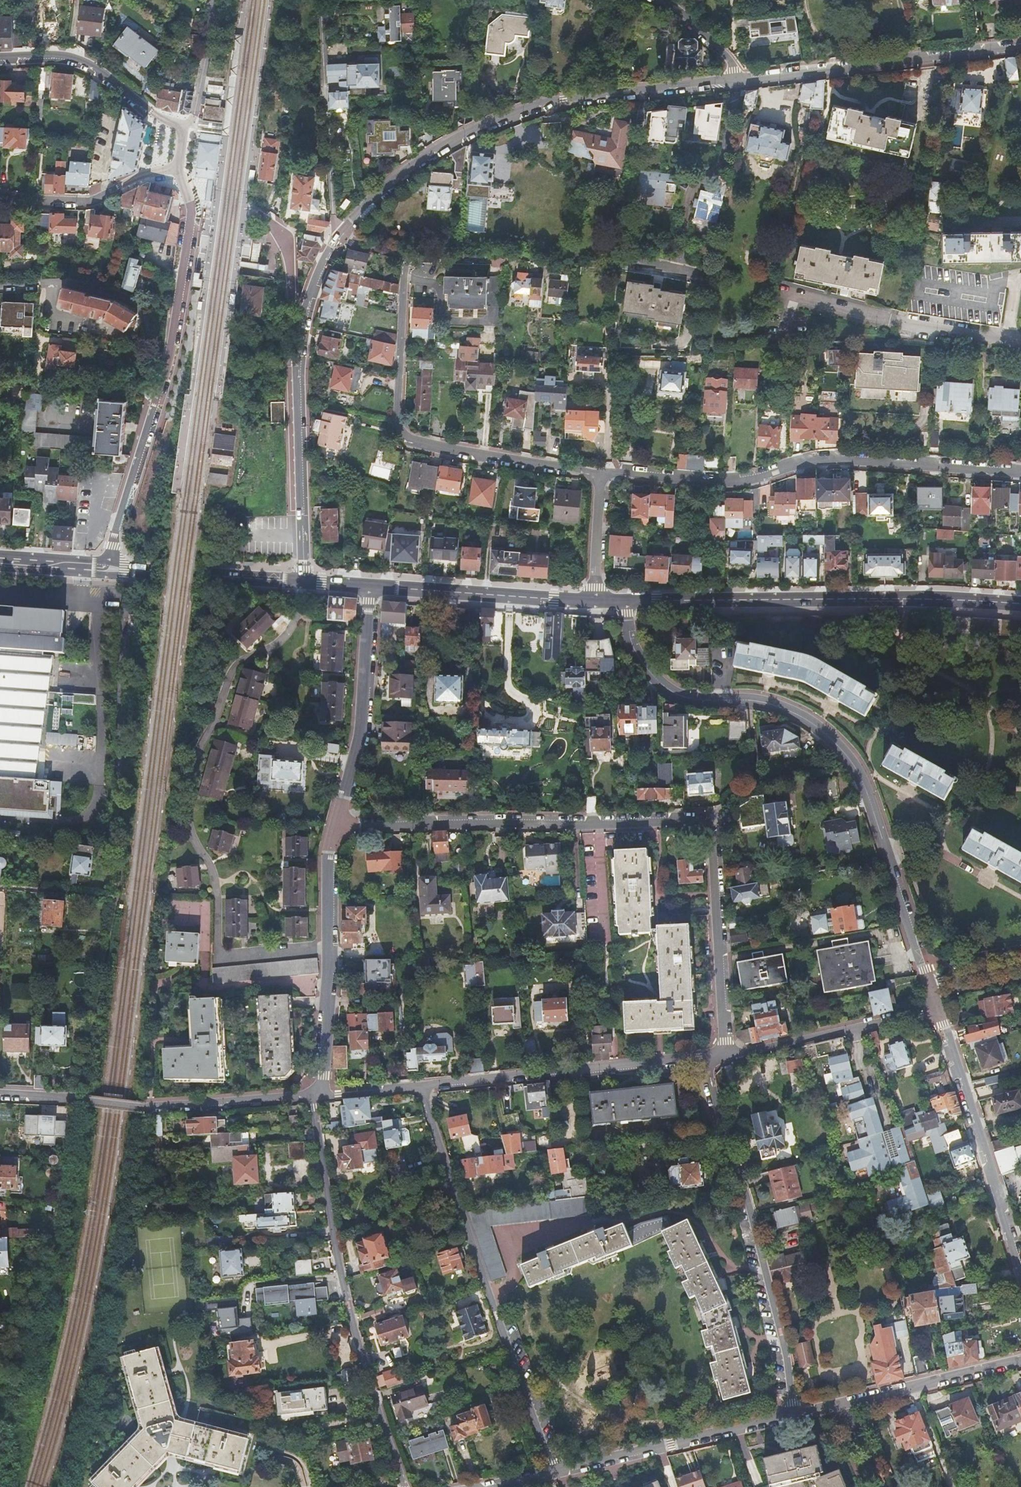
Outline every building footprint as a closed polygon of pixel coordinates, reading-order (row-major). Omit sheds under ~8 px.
[(1000,8),(1011,7),(1011,5),(1020,4),(1020,0),(999,0),(1000,8)] [(81,7),(78,33),(104,36),(106,10),(81,7)] [(404,32),(417,32),(417,15),(404,16),(404,7),(388,7),(388,28),(379,28),(380,42),(404,41),(404,32)] [(799,33),(795,13),(737,20),(738,29),(751,27),(752,39),(799,33)] [(492,27),(490,53),(507,55),(509,43),(511,43),(512,43),(514,42),(515,40),(516,38),(516,34),(528,36),(530,18),(504,15),(492,27)] [(14,49),(13,34),(13,18),(1,19),(0,19),(0,32),(2,32),(2,49),(14,49)] [(815,26),(807,31),(816,43),(824,38),(815,26)] [(801,42),(799,33),(752,39),(751,27),(738,29),(739,37),(748,36),(750,49),(801,42)] [(131,29),(117,44),(147,68),(160,51),(131,29)] [(14,49),(23,48),(22,34),(13,34),(14,49)] [(700,50),(700,43),(697,40),(685,39),(682,42),(682,44),(681,45),(676,45),(676,51),(678,51),(678,64),(703,64),(703,54),(706,54),(706,50),(700,50)] [(1006,57),(1007,79),(1019,79),(1018,56),(1006,57)] [(348,76),(349,86),(349,97),(366,97),(366,85),(378,85),(377,61),(364,61),(365,68),(358,68),(357,65),(329,66),(329,77),(348,76)] [(46,67),(40,67),(38,93),(44,94),(44,89),(45,89),(46,67)] [(465,80),(465,70),(460,70),(460,68),(445,70),(436,70),(436,81),(439,81),(439,90),(446,90),(446,100),(445,106),(458,106),(458,100),(460,100),(460,80),(465,80)] [(54,73),(52,97),(71,99),(72,75),(54,73)] [(331,109),(350,108),(349,97),(349,86),(348,76),(329,77),(329,82),(340,82),(340,90),(330,90),(331,109)] [(825,79),(817,80),(811,108),(825,108),(825,79)] [(100,86),(91,80),(90,99),(99,100),(100,86)] [(817,80),(803,82),(799,101),(804,102),(803,106),(811,108),(817,80)] [(439,81),(436,81),(436,100),(446,100),(446,90),(439,90),(439,81)] [(13,86),(13,83),(3,83),(2,103),(26,104),(26,86),(16,86),(13,86)] [(158,107),(162,86),(147,83),(144,96),(158,107)] [(162,83),(162,86),(158,107),(180,112),(184,93),(174,91),(175,85),(162,83)] [(966,86),(962,107),(966,108),(965,112),(978,115),(979,110),(982,110),(985,90),(966,86)] [(760,87),(748,89),(746,96),(743,108),(753,110),(754,107),(756,107),(760,87)] [(192,112),(195,92),(184,90),(184,93),(180,112),(189,114),(192,112)] [(206,99),(205,106),(215,107),(221,108),(222,101),(221,101),(206,99)] [(699,108),(696,132),(705,133),(704,136),(715,138),(719,119),(720,120),(723,103),(706,105),(706,109),(699,108)] [(646,139),(665,141),(665,140),(666,133),(678,135),(679,128),(686,128),(688,108),(669,105),(669,110),(663,110),(649,111),(646,139)] [(225,109),(221,108),(215,107),(205,106),(203,121),(208,121),(213,122),(223,123),(225,109)] [(148,126),(127,108),(112,180),(138,172),(143,151),(148,126)] [(836,108),(831,131),(840,133),(839,136),(902,150),(902,147),(913,149),(919,124),(885,117),(884,119),(875,117),(865,115),(866,112),(851,108),(851,109),(850,111),(836,108)] [(394,119),(376,119),(376,133),(373,133),(373,143),(379,143),(379,153),(386,153),(386,155),(396,155),(396,145),(411,145),(411,130),(403,130),(403,124),(394,125),(394,119)] [(222,130),(223,123),(213,122),(208,121),(203,121),(203,127),(202,133),(206,134),(221,136),(222,130)] [(576,133),(575,140),(587,142),(596,154),(599,159),(596,171),(621,176),(631,124),(618,121),(614,140),(576,133)] [(752,124),(746,149),(759,152),(758,156),(761,158),(770,161),(774,159),(775,155),(787,158),(790,142),(782,140),(785,129),(760,124),(759,125),(752,124)] [(0,128),(0,146),(6,146),(14,147),(25,147),(25,139),(29,139),(29,141),(35,141),(35,138),(36,129),(30,129),(0,128)] [(202,133),(195,177),(208,179),(215,180),(220,144),(221,136),(206,134),(202,133)] [(680,135),(678,135),(666,133),(665,140),(667,141),(675,142),(676,141),(676,139),(680,140),(680,135)] [(280,141),(265,139),(263,149),(259,179),(274,182),(278,154),(280,141)] [(571,140),(565,139),(564,148),(596,154),(587,142),(575,140),(571,139),(571,140)] [(37,140),(36,152),(43,153),(44,140),(37,140)] [(456,153),(453,155),(458,162),(457,170),(460,176),(459,180),(455,179),(455,176),(453,173),(435,171),(433,185),(432,185),(431,188),(431,193),(429,208),(451,210),(453,190),(463,191),(468,147),(463,149),(459,151),(456,153)] [(496,153),(473,151),(465,229),(484,231),(488,197),(491,197),(492,185),(493,185),(496,153)] [(90,173),(92,173),(93,163),(73,161),(72,171),(70,171),(69,180),(69,184),(78,185),(89,186),(90,173)] [(677,183),(678,174),(642,169),(641,182),(640,182),(638,201),(647,202),(647,197),(666,199),(665,207),(674,208),(676,193),(677,193),(678,183),(677,183)] [(65,194),(66,176),(48,175),(46,193),(65,194)] [(316,178),(296,175),(292,208),(311,211),(312,209),(318,210),(320,200),(313,199),(316,178)] [(933,179),(929,210),(942,212),(946,180),(933,179)] [(149,182),(140,186),(134,214),(144,216),(151,191),(153,183),(149,182)] [(708,229),(715,230),(723,194),(725,186),(717,184),(715,192),(703,190),(701,199),(696,198),(694,206),(699,207),(695,223),(709,226),(708,229)] [(140,186),(125,194),(123,207),(127,208),(125,220),(133,222),(134,214),(140,186)] [(156,186),(155,192),(172,196),(173,190),(156,186)] [(144,216),(138,236),(166,243),(172,222),(168,221),(174,197),(172,196),(155,192),(151,191),(144,216)] [(97,209),(87,210),(85,224),(92,225),(91,234),(112,237),(115,216),(104,214),(103,215),(96,214),(97,209)] [(941,215),(929,213),(928,220),(925,227),(937,229),(940,222),(941,215)] [(42,214),(41,229),(52,230),(52,232),(77,234),(78,221),(64,220),(64,217),(64,215),(42,214)] [(310,219),(307,230),(322,232),(329,225),(329,223),(310,219)] [(8,225),(0,225),(0,239),(21,239),(21,231),(23,231),(23,220),(14,220),(14,221),(8,221),(8,225)] [(944,232),(944,261),(1020,261),(1020,232),(944,232)] [(253,233),(252,242),(261,243),(266,243),(267,234),(253,233)] [(303,249),(305,234),(303,233),(301,245),(297,245),(297,249),(303,249)] [(321,237),(305,234),(303,249),(297,249),(297,258),(315,262),(315,261),(318,255),(321,249),(324,243),(321,237)] [(0,239),(0,251),(8,251),(8,255),(14,255),(14,256),(23,256),(23,246),(21,246),(21,239),(0,239)] [(856,300),(908,311),(916,271),(871,263),(871,260),(856,257),(855,260),(832,256),(832,252),(818,250),(817,253),(802,250),(797,277),(811,280),(810,282),(858,292),(856,300)] [(350,266),(349,273),(361,275),(365,276),(369,254),(352,251),(348,253),(346,265),(350,266)] [(133,257),(124,288),(136,293),(143,266),(138,264),(139,259),(133,257)] [(908,311),(908,312),(1000,327),(1007,279),(918,264),(916,271),(908,311)] [(341,271),(349,273),(350,266),(346,265),(343,265),(341,271)] [(325,288),(322,298),(324,298),(342,302),(355,305),(361,275),(349,273),(341,271),(333,269),(329,279),(325,288)] [(399,284),(400,274),(386,271),(384,280),(399,284)] [(526,294),(528,294),(530,275),(521,274),(521,282),(518,282),(518,283),(516,283),(514,284),(514,287),(515,289),(518,289),(517,293),(518,293),(526,294)] [(544,296),(545,281),(535,280),(535,275),(535,274),(530,274),(530,275),(528,294),(533,295),(532,299),(543,300),(544,296)] [(361,275),(355,305),(368,308),(371,293),(365,292),(365,294),(363,294),(365,285),(384,289),(382,297),(387,298),(386,300),(398,302),(399,284),(384,280),(365,276),(361,275)] [(449,305),(502,306),(504,278),(446,276),(445,292),(450,293),(449,305)] [(551,281),(549,296),(568,298),(570,283),(551,281)] [(629,285),(624,313),(649,317),(649,319),(657,321),(657,323),(682,326),(686,297),(662,293),(662,290),(629,285)] [(247,287),(245,313),(263,315),(265,288),(247,287)] [(63,289),(60,303),(63,303),(62,307),(106,318),(129,331),(130,327),(138,332),(142,324),(135,320),(137,315),(115,302),(63,289)] [(339,321),(342,302),(324,298),(321,317),(339,321)] [(543,300),(532,299),(532,307),(543,308),(543,300)] [(4,302),(1,325),(31,327),(33,304),(4,302)] [(385,302),(384,311),(397,314),(398,305),(385,302)] [(414,307),(412,336),(427,337),(429,323),(432,323),(433,308),(414,307)] [(341,333),(326,330),(325,336),(323,336),(322,344),(321,343),(319,346),(318,350),(320,352),(320,353),(328,355),(338,357),(341,340),(341,339),(341,333)] [(394,344),(395,335),(375,331),(373,339),(394,344)] [(61,338),(60,351),(76,352),(79,352),(80,340),(61,338)] [(395,344),(394,344),(373,339),(369,359),(391,364),(395,344)] [(471,348),(471,339),(469,339),(468,339),(467,343),(461,342),(460,357),(459,357),(457,377),(468,378),(471,348)] [(76,352),(60,351),(58,351),(59,343),(49,342),(46,368),(57,370),(58,365),(74,366),(76,352)] [(468,378),(468,388),(478,389),(478,383),(496,385),(498,365),(481,364),(482,360),(480,360),(480,348),(471,348),(468,378)] [(920,410),(931,412),(933,382),(919,381),(922,361),(885,356),(886,353),(876,351),(876,354),(864,352),(859,384),(853,383),(848,410),(918,420),(920,410)] [(578,356),(577,369),(585,370),(585,377),(594,378),(595,370),(602,371),(603,357),(578,356)] [(433,361),(422,360),(422,368),(425,369),(425,378),(419,377),(417,410),(431,411),(433,361)] [(360,367),(332,362),(331,368),(336,369),(332,387),(357,392),(362,368),(360,367)] [(662,368),(660,389),(685,391),(687,370),(662,368)] [(738,369),(737,387),(749,388),(749,390),(756,390),(756,388),(758,388),(759,370),(738,369)] [(557,401),(556,410),(567,411),(567,410),(568,385),(565,385),(565,381),(557,382),(556,382),(557,380),(556,379),(556,378),(555,378),(551,377),(550,381),(538,380),(536,400),(557,401)] [(709,379),(707,411),(709,411),(724,412),(726,412),(728,380),(709,379)] [(478,393),(495,395),(496,385),(478,383),(478,389),(478,393)] [(937,416),(953,417),(953,411),(970,412),(971,391),(938,389),(937,416)] [(43,395),(27,392),(25,408),(41,411),(43,395)] [(1020,427),(1020,414),(1018,413),(1019,395),(1003,394),(1003,392),(996,392),(996,394),(991,394),(990,415),(993,415),(992,420),(1002,421),(1001,426),(1020,427)] [(525,417),(528,402),(510,398),(504,423),(513,425),(512,428),(524,431),(527,418),(525,417)] [(96,438),(34,434),(33,448),(40,448),(61,450),(73,451),(81,452),(115,454),(122,455),(126,402),(99,400),(96,438)] [(285,400),(270,401),(271,422),(285,422),(285,400)] [(593,400),(577,400),(577,411),(567,410),(567,411),(566,439),(569,439),(569,437),(570,437),(570,428),(585,429),(585,435),(594,440),(599,432),(599,426),(596,424),(596,418),(600,419),(600,412),(593,411),(593,400)] [(35,411),(21,410),(20,432),(34,434),(35,411)] [(342,434),(343,428),(345,417),(320,413),(320,421),(314,420),(312,431),(320,432),(320,446),(339,450),(342,434)] [(803,437),(815,437),(816,418),(816,415),(804,414),(804,417),(794,417),(793,438),(803,439),(803,437)] [(791,419),(760,417),(758,446),(758,447),(779,448),(779,450),(788,450),(791,419)] [(816,418),(815,437),(827,438),(827,441),(837,441),(838,419),(816,418)] [(1020,427),(1001,426),(1001,439),(1019,440),(1020,427)] [(585,429),(570,428),(570,437),(569,437),(569,439),(594,440),(585,435),(585,429)] [(930,431),(929,447),(938,448),(939,431),(930,431)] [(237,435),(217,432),(215,445),(235,448),(237,435)] [(535,438),(534,438),(533,445),(546,446),(547,439),(541,439),(535,438)] [(400,453),(386,449),(383,461),(398,465),(400,453)] [(80,465),(81,452),(73,451),(72,464),(80,465)] [(234,455),(214,452),(213,461),(233,464),(234,455)] [(129,455),(122,455),(115,454),(113,473),(126,474),(127,469),(129,455)] [(687,470),(688,455),(680,454),(679,469),(687,470)] [(705,457),(697,456),(688,455),(687,470),(704,471),(705,457)] [(39,469),(40,457),(38,457),(37,466),(27,466),(26,476),(36,477),(35,488),(35,489),(37,489),(38,469),(39,469)] [(50,457),(40,457),(39,469),(38,469),(37,489),(46,490),(46,500),(57,501),(57,499),(59,476),(59,468),(49,468),(50,457)] [(737,458),(727,457),(726,471),(729,471),(734,471),(736,471),(737,458)] [(410,485),(436,489),(437,488),(440,467),(424,465),(424,462),(413,461),(410,485)] [(325,477),(325,466),(317,464),(317,466),(311,466),(311,477),(325,477)] [(440,467),(437,488),(459,491),(462,471),(440,467)] [(228,473),(211,471),(210,480),(227,482),(228,473)] [(36,477),(26,476),(25,487),(35,488),(36,477)] [(59,476),(57,499),(77,501),(79,478),(59,476)] [(473,478),(469,502),(491,506),(495,481),(473,478)] [(815,496),(815,478),(804,478),(796,478),(796,491),(796,496),(796,510),(817,510),(817,496),(815,496)] [(834,508),(834,500),(834,479),(818,479),(819,508),(820,508),(822,509),(826,509),(827,508),(834,508)] [(850,479),(834,479),(834,500),(834,508),(842,508),(842,505),(842,500),(850,500),(850,479)] [(507,517),(538,521),(539,509),(533,508),(536,488),(516,485),(514,505),(510,505),(508,505),(507,517)] [(642,516),(642,524),(649,525),(650,515),(652,494),(645,493),(645,487),(635,486),(634,493),(633,513),(633,516),(642,516)] [(929,509),(943,509),(943,507),(943,487),(917,487),(917,505),(929,505),(929,509)] [(973,487),(973,506),(990,506),(990,487),(973,487)] [(993,488),(993,507),(1009,507),(1009,488),(993,488)] [(557,489),(554,519),(578,522),(580,492),(557,489)] [(878,493),(856,493),(857,514),(877,513),(877,518),(885,518),(885,513),(893,513),(893,493),(883,493),(883,490),(878,490),(878,493)] [(796,510),(796,496),(796,491),(775,491),(775,497),(770,497),(770,514),(796,514),(796,510)] [(652,494),(650,515),(659,515),(667,516),(667,521),(667,526),(674,526),(674,520),(676,495),(652,494)] [(320,506),(312,506),(312,521),(320,520),(321,540),(336,540),(336,508),(333,508),(333,498),(320,497),(320,506)] [(1,525),(2,522),(10,522),(12,499),(0,498),(0,525),(1,525)] [(725,500),(725,523),(725,527),(741,527),(742,517),(750,518),(751,501),(742,501),(742,500),(725,499),(725,500)] [(725,527),(725,523),(725,500),(717,500),(715,529),(712,529),(711,547),(724,548),(724,540),(725,527)] [(943,523),(943,526),(962,526),(962,531),(973,532),(973,528),(973,506),(943,507),(943,509),(943,523)] [(15,508),(14,524),(29,525),(30,509),(15,508)] [(674,520),(674,526),(674,534),(682,534),(683,528),(677,527),(677,520),(674,520)] [(362,549),(385,553),(387,536),(389,528),(366,523),(362,549)] [(649,525),(642,524),(636,524),(636,532),(638,532),(649,533),(649,525)] [(75,527),(55,526),(53,548),(73,550),(75,527)] [(953,530),(943,530),(938,529),(938,546),(952,546),(953,530)] [(613,567),(646,570),(647,557),(639,556),(639,554),(630,553),(631,537),(611,535),(609,553),(614,554),(613,567)] [(757,535),(757,541),(756,552),(766,553),(767,546),(782,546),(782,535),(757,535)] [(835,535),(825,535),(825,541),(825,549),(825,551),(825,568),(844,569),(845,569),(846,568),(846,567),(847,567),(847,566),(847,559),(849,556),(849,551),(833,551),(834,542),(840,542),(840,535),(835,535)] [(385,553),(384,560),(418,562),(419,537),(387,536),(385,553)] [(433,561),(457,561),(458,540),(433,540),(433,561)] [(745,549),(745,541),(735,541),(735,548),(729,548),(729,563),(751,564),(752,549),(745,549)] [(814,549),(825,549),(825,541),(814,541),(814,549)] [(464,548),(462,568),(479,569),(481,549),(464,548)] [(491,572),(519,574),(520,553),(520,551),(493,549),(491,572)] [(962,576),(962,571),(962,560),(956,560),(956,557),(945,556),(945,553),(931,552),(930,575),(944,576),(962,576)] [(520,553),(519,574),(547,576),(549,555),(520,553)] [(803,557),(802,576),(818,577),(819,553),(811,553),(811,557),(803,557)] [(672,554),(671,572),(689,573),(689,572),(702,573),(702,568),(702,558),(690,556),(690,555),(672,554)] [(885,576),(884,554),(867,554),(867,561),(864,561),(864,574),(870,574),(870,576),(885,576)] [(905,574),(905,561),(903,561),(903,554),(884,554),(885,576),(900,576),(900,574),(905,574)] [(786,555),(785,576),(801,576),(801,556),(786,555)] [(646,570),(645,579),(668,580),(669,557),(647,556),(647,557),(646,570)] [(757,557),(756,575),(777,576),(778,557),(757,557)] [(974,559),(972,577),(994,578),(995,560),(984,559),(974,559)] [(994,578),(994,579),(1016,580),(1017,561),(995,560),(994,578)] [(710,569),(702,568),(702,573),(701,587),(709,587),(710,569)] [(356,601),(330,599),(329,620),(354,622),(355,620),(356,601)] [(383,603),(381,640),(388,640),(389,626),(390,622),(406,623),(407,604),(383,603)] [(267,627),(268,612),(263,606),(234,633),(243,643),(246,640),(250,644),(267,627)] [(35,779),(49,691),(54,656),(44,655),(44,652),(65,653),(66,639),(63,639),(65,612),(16,608),(0,607),(0,809),(49,812),(50,794),(51,779),(35,779)] [(475,609),(460,608),(460,619),(474,619),(475,609)] [(493,610),(481,609),(481,620),(481,640),(489,640),(489,629),(492,629),(493,610)] [(545,659),(561,660),(563,615),(547,613),(545,659)] [(138,615),(129,614),(128,632),(136,632),(138,615)] [(941,616),(940,632),(1020,637),(1020,621),(941,616)] [(406,627),(405,644),(418,644),(420,627),(406,627)] [(323,631),(321,669),(340,671),(343,633),(323,631)] [(586,670),(586,673),(615,673),(615,659),(610,639),(601,641),(586,641),(586,670)] [(692,667),(711,666),(710,649),(697,650),(697,641),(678,642),(679,662),(674,663),(674,673),(692,672),(692,667)] [(739,646),(734,667),(801,683),(865,717),(875,698),(865,693),(867,689),(809,659),(751,645),(750,648),(739,646)] [(586,673),(586,670),(583,670),(583,666),(571,666),(571,670),(561,670),(561,683),(574,683),(574,703),(586,703),(586,673)] [(253,720),(263,685),(258,683),(260,674),(245,670),(229,723),(245,728),(248,718),(253,720)] [(437,675),(436,701),(462,701),(463,675),(437,675)] [(390,697),(402,697),(403,676),(391,676),(390,686),(390,697)] [(324,682),(321,719),(340,720),(343,683),(324,682)] [(619,736),(637,736),(637,734),(637,710),(637,708),(633,708),(633,704),(622,704),(622,708),(619,708),(619,736)] [(637,710),(637,734),(652,734),(652,709),(637,710)] [(597,717),(586,717),(586,759),(592,759),(592,751),(610,751),(610,715),(597,715),(597,717)] [(666,728),(662,728),(663,749),(688,748),(687,718),(671,718),(666,719),(666,728)] [(747,721),(730,721),(730,740),(742,740),(742,733),(747,733),(747,721)] [(383,737),(382,750),(410,750),(411,725),(385,724),(385,737),(383,737)] [(776,726),(762,727),(764,753),(801,749),(800,738),(786,730),(777,731),(776,726)] [(487,731),(478,730),(478,745),(487,746),(487,747),(499,747),(500,748),(500,749),(501,750),(502,750),(503,751),(504,751),(505,751),(506,750),(507,750),(507,749),(508,749),(509,748),(509,747),(521,748),(522,747),(530,747),(531,732),(522,732),(522,730),(509,730),(510,728),(500,728),(499,730),(487,729),(487,731)] [(539,732),(531,732),(530,747),(538,747),(539,741),(540,741),(540,738),(539,738),(539,732)] [(200,794),(216,798),(219,789),(223,790),(233,755),(229,754),(232,745),(216,740),(200,794)] [(892,750),(882,767),(944,802),(954,785),(943,778),(944,775),(904,753),(902,755),(892,750)] [(273,760),(272,780),(302,782),(304,762),(273,760)] [(656,765),(657,786),(669,786),(668,765),(656,765)] [(428,769),(427,788),(430,788),(430,789),(469,789),(470,769),(428,769)] [(713,774),(687,775),(688,797),(714,796),(713,774)] [(51,779),(50,794),(62,795),(63,780),(51,779)] [(657,790),(637,790),(638,801),(664,800),(664,797),(672,797),(671,790),(657,790)] [(595,796),(586,796),(586,805),(586,812),(600,812),(600,806),(595,806),(595,796)] [(762,806),(761,806),(764,824),(766,837),(775,836),(777,844),(779,846),(790,844),(792,842),(790,835),(788,834),(783,803),(762,806)] [(822,822),(824,839),(832,838),(833,842),(833,847),(840,846),(842,852),(844,854),(851,852),(850,845),(858,844),(854,821),(845,823),(842,821),(839,825),(835,826),(834,819),(822,822)] [(228,851),(231,837),(227,836),(228,832),(214,829),(210,847),(228,851)] [(447,832),(432,833),(433,862),(447,861),(447,832)] [(960,852),(1020,885),(1020,855),(984,835),(982,838),(972,832),(960,852)] [(287,837),(286,857),(306,857),(307,837),(287,837)] [(527,868),(548,867),(548,865),(557,865),(558,872),(562,872),(560,843),(546,843),(544,846),(538,846),(538,844),(525,844),(527,868)] [(94,847),(75,844),(74,854),(73,854),(67,890),(72,891),(73,882),(77,883),(78,874),(90,876),(94,847)] [(366,849),(366,871),(391,871),(391,874),(402,874),(402,851),(391,852),(391,849),(366,849)] [(647,850),(614,851),(618,934),(651,933),(647,850)] [(465,858),(453,858),(453,878),(465,878),(465,858)] [(692,862),(677,863),(678,884),(701,883),(700,872),(696,872),(695,863),(692,863),(692,862)] [(198,884),(197,869),(191,869),(191,866),(176,867),(178,886),(198,884)] [(741,869),(744,885),(759,882),(756,866),(741,869)] [(303,869),(284,869),(284,907),(304,907),(303,869)] [(503,883),(491,883),(484,882),(484,877),(472,877),(472,904),(503,906),(503,883)] [(433,888),(433,878),(417,878),(418,914),(447,913),(446,895),(433,896),(433,888)] [(744,885),(733,887),(736,902),(743,901),(745,903),(752,901),(754,899),(770,896),(768,881),(759,882),(744,885)] [(228,927),(239,927),(239,923),(245,923),(245,894),(240,894),(240,890),(228,890),(228,927)] [(38,901),(38,924),(62,926),(64,903),(38,901)] [(824,915),(809,917),(812,935),(827,932),(827,926),(834,925),(835,933),(859,929),(862,926),(861,921),(858,920),(856,920),(855,915),(859,915),(861,912),(860,908),(857,906),(832,911),(833,919),(825,921),(824,915)] [(341,944),(341,949),(352,949),(352,944),(360,944),(360,925),(365,925),(365,910),(347,911),(347,923),(341,923),(341,944)] [(575,938),(586,937),(585,912),(564,914),(553,915),(543,916),(544,937),(554,936),(555,939),(556,939),(564,938),(565,938),(565,936),(574,935),(575,938)] [(741,918),(729,920),(730,930),(742,928),(741,918)] [(307,919),(287,919),(288,938),(307,937),(307,919)] [(658,1001),(624,1003),(626,1034),(684,1031),(684,1028),(695,1028),(689,925),(657,926),(661,1002),(658,1002),(658,1001)] [(744,942),(742,928),(730,930),(731,944),(744,942)] [(167,931),(164,961),(196,963),(198,933),(167,931)] [(864,941),(819,950),(828,992),(872,984),(864,941)] [(783,956),(742,963),(746,991),(787,984),(783,956)] [(247,981),(316,973),(319,973),(317,958),(247,966),(247,981)] [(393,981),(393,960),(365,961),(367,998),(379,998),(379,981),(393,981)] [(483,962),(473,963),(475,985),(485,984),(483,962)] [(246,980),(246,963),(211,966),(211,982),(246,980)] [(473,963),(462,963),(464,986),(475,985),(473,963)] [(416,980),(415,968),(406,968),(407,981),(416,980)] [(191,989),(161,991),(162,1004),(192,1003),(194,1046),(165,1048),(167,1077),(225,1076),(221,995),(192,996),(191,989)] [(889,996),(887,989),(869,992),(874,1015),(892,1011),(890,1003),(889,996)] [(289,995),(259,997),(263,1080),(286,1078),(293,1070),(289,995)] [(994,1022),(995,1021),(994,1016),(1011,1012),(1008,995),(977,1001),(981,1024),(994,1022)] [(520,1027),(518,997),(493,999),(493,1007),(492,1007),(493,1025),(513,1023),(513,1027),(520,1027)] [(768,1003),(767,998),(752,1000),(753,1006),(768,1003)] [(543,1007),(535,1008),(536,1019),(544,1018),(544,1023),(567,1021),(566,999),(543,1000),(543,1007)] [(768,1003),(753,1006),(757,1027),(779,1022),(774,1001),(768,1003)] [(36,1024),(35,1045),(67,1046),(67,1028),(65,1028),(65,1014),(53,1014),(53,1022),(42,1022),(42,1024),(36,1024)] [(392,1015),(370,1016),(370,1031),(381,1030),(381,1032),(393,1031),(392,1015)] [(370,1050),(368,1016),(349,1017),(350,1035),(352,1035),(353,1051),(370,1050)] [(757,1027),(736,1031),(736,1037),(746,1044),(761,1040),(761,1038),(780,1033),(781,1036),(788,1034),(785,1021),(779,1022),(757,1027)] [(994,1022),(990,1023),(967,1029),(969,1035),(964,1036),(966,1044),(969,1043),(993,1036),(998,1035),(994,1022)] [(5,1025),(4,1050),(27,1050),(28,1026),(5,1025)] [(592,1030),(593,1060),(608,1059),(607,1051),(610,1051),(609,1037),(605,1037),(605,1029),(592,1030)] [(412,1053),(407,1053),(407,1054),(408,1071),(419,1070),(418,1062),(447,1060),(446,1051),(453,1051),(452,1036),(447,1032),(437,1033),(433,1038),(433,1044),(427,1044),(425,1047),(425,1048),(412,1049),(412,1053)] [(875,1033),(869,1034),(872,1047),(876,1046),(878,1043),(876,1034),(875,1033)] [(996,1045),(993,1036),(969,1043),(970,1049),(974,1048),(980,1070),(1002,1064),(1000,1060),(996,1045)] [(845,1051),(844,1044),(842,1037),(839,1038),(828,1041),(814,1044),(818,1058),(828,1056),(835,1084),(840,1083),(847,1107),(848,1107),(862,1102),(867,1100),(859,1077),(853,1078),(847,1050),(845,1051)] [(891,1054),(884,1056),(887,1066),(888,1068),(889,1068),(891,1069),(892,1069),(894,1069),(896,1069),(898,1069),(910,1065),(903,1040),(888,1045),(891,1054)] [(522,1044),(523,1061),(536,1059),(533,1043),(522,1044)] [(1001,1043),(996,1045),(1000,1060),(1005,1059),(1001,1043)] [(345,1046),(335,1047),(334,1054),(335,1055),(336,1070),(346,1069),(345,1046)] [(471,1073),(475,1073),(484,1072),(483,1058),(483,1057),(469,1058),(471,1073)] [(803,1062),(802,1058),(788,1062),(791,1073),(804,1070),(803,1062)] [(950,1083),(945,1069),(927,1075),(922,1080),(923,1084),(940,1079),(942,1086),(950,1083)] [(1006,1072),(983,1078),(985,1085),(1008,1080),(1006,1072)] [(42,1076),(35,1075),(34,1088),(46,1089),(46,1079),(42,1076)] [(555,1119),(551,1082),(536,1083),(537,1087),(528,1087),(529,1089),(525,1090),(527,1112),(543,1110),(544,1120),(555,1119)] [(672,1084),(591,1094),(595,1124),(676,1115),(672,1084)] [(1017,1090),(991,1096),(995,1114),(1020,1108),(1020,1107),(1017,1090)] [(953,1094),(930,1101),(933,1109),(934,1112),(936,1114),(937,1114),(947,1110),(949,1116),(954,1116),(960,1115),(953,1094)] [(862,1102),(848,1107),(861,1150),(850,1154),(855,1169),(866,1166),(869,1175),(896,1168),(902,1184),(906,1197),(889,1203),(894,1214),(910,1208),(912,1210),(928,1205),(926,1198),(907,1144),(903,1131),(901,1127),(891,1129),(899,1156),(891,1158),(883,1132),(873,1099),(867,1100),(862,1102)] [(371,1119),(368,1100),(348,1102),(348,1106),(342,1108),(344,1123),(331,1125),(331,1126),(331,1130),(344,1128),(357,1126),(361,1126),(382,1122),(384,1122),(383,1117),(371,1119)] [(912,1109),(897,1114),(901,1127),(903,1131),(914,1127),(912,1121),(916,1120),(914,1115),(912,1109)] [(923,1112),(914,1115),(916,1120),(912,1121),(914,1127),(903,1131),(907,1144),(930,1136),(936,1153),(947,1149),(942,1134),(939,1123),(936,1114),(934,1112),(933,1109),(923,1112)] [(766,1112),(752,1116),(763,1159),(776,1156),(774,1149),(785,1147),(780,1126),(770,1128),(766,1112)] [(514,1113),(505,1115),(508,1126),(516,1126),(514,1113)] [(56,1116),(25,1115),(24,1135),(43,1136),(43,1145),(55,1146),(55,1137),(65,1137),(66,1122),(56,1121),(56,1116)] [(289,1130),(298,1130),(297,1115),(289,1116),(289,1130)] [(189,1136),(213,1135),(217,1134),(216,1132),(225,1132),(224,1120),(217,1121),(217,1118),(188,1120),(189,1136)] [(466,1119),(448,1121),(451,1140),(468,1138),(466,1119)] [(384,1122),(382,1122),(386,1150),(402,1148),(399,1132),(398,1120),(384,1122)] [(891,1129),(883,1132),(891,1158),(899,1156),(891,1129)] [(946,1133),(942,1134),(947,1149),(961,1144),(956,1130),(946,1133)] [(399,1132),(402,1148),(407,1147),(409,1143),(408,1133),(404,1131),(399,1132)] [(214,1148),(248,1145),(247,1133),(217,1134),(213,1135),(214,1148)] [(375,1133),(356,1136),(357,1147),(360,1147),(362,1165),(372,1163),(371,1160),(377,1159),(376,1149),(377,1149),(375,1133)] [(520,1135),(503,1137),(508,1154),(515,1154),(538,1151),(536,1141),(522,1142),(520,1135)] [(1006,1137),(990,1141),(993,1150),(1008,1147),(1006,1137)] [(303,1159),(302,1141),(286,1142),(287,1159),(303,1159)] [(975,1160),(969,1143),(948,1150),(953,1167),(975,1160)] [(214,1148),(211,1148),(212,1164),(235,1163),(236,1184),(259,1183),(257,1157),(254,1157),(254,1151),(249,1151),(248,1145),(214,1148)] [(1008,1147),(993,1150),(1000,1174),(1020,1168),(1020,1145),(1008,1148),(1008,1147)] [(343,1156),(339,1156),(341,1169),(342,1168),(348,1168),(348,1171),(363,1169),(362,1165),(360,1147),(357,1147),(342,1149),(342,1152),(343,1156)] [(565,1148),(549,1150),(552,1173),(562,1172),(564,1190),(570,1190),(571,1200),(583,1198),(588,1198),(586,1178),(579,1179),(579,1175),(575,1172),(573,1172),(572,1166),(568,1166),(568,1160),(566,1160),(565,1148)] [(508,1154),(463,1160),(464,1168),(466,1167),(467,1178),(477,1176),(477,1174),(481,1173),(481,1174),(505,1172),(505,1169),(516,1168),(515,1154),(508,1154)] [(671,1167),(667,1171),(669,1186),(672,1188),(679,1188),(680,1189),(701,1186),(699,1162),(688,1164),(688,1159),(678,1160),(678,1166),(671,1167)] [(2,1190),(3,1198),(11,1198),(11,1190),(18,1190),(18,1168),(15,1167),(15,1160),(0,1160),(0,1180),(0,1190),(2,1190)] [(412,1160),(405,1162),(409,1174),(416,1172),(412,1160)] [(404,1161),(389,1166),(391,1180),(409,1174),(405,1162),(404,1161)] [(796,1165),(769,1172),(771,1181),(774,1181),(779,1201),(801,1196),(795,1173),(798,1172),(796,1165)] [(906,1197),(902,1184),(885,1189),(889,1203),(906,1197)] [(564,1190),(554,1192),(555,1202),(571,1200),(570,1190),(564,1190)] [(938,1192),(926,1198),(928,1205),(931,1215),(944,1210),(938,1192)] [(293,1193),(263,1195),(264,1214),(294,1212),(293,1193)] [(555,1202),(467,1211),(490,1282),(506,1277),(489,1226),(585,1215),(583,1198),(571,1200),(555,1202)] [(324,1210),(324,1209),(318,1204),(302,1205),(302,1212),(324,1210)] [(796,1207),(774,1212),(778,1231),(801,1225),(796,1207)] [(264,1214),(232,1217),(233,1224),(249,1222),(250,1229),(296,1226),(295,1212),(294,1212),(264,1214)] [(540,1259),(522,1266),(531,1288),(566,1274),(565,1271),(596,1258),(597,1260),(661,1233),(669,1251),(666,1253),(675,1270),(681,1267),(687,1281),(682,1284),(690,1299),(696,1298),(705,1316),(707,1330),(702,1331),(706,1348),(712,1347),(716,1361),(710,1363),(714,1380),(717,1380),(723,1399),(750,1392),(726,1303),(687,1221),(671,1227),(666,1216),(641,1222),(625,1229),(623,1224),(605,1231),(603,1228),(539,1255),(540,1259)] [(946,1226),(936,1230),(936,1231),(954,1285),(966,1281),(960,1264),(969,1261),(962,1240),(953,1243),(946,1226)] [(6,1239),(32,1237),(32,1232),(24,1232),(24,1231),(17,1231),(17,1230),(7,1230),(7,1232),(0,1232),(0,1240),(6,1239)] [(955,1287),(954,1285),(936,1231),(932,1233),(934,1240),(932,1241),(935,1250),(929,1252),(937,1275),(936,1276),(935,1277),(934,1278),(933,1279),(932,1281),(932,1284),(931,1286),(931,1288),(932,1290),(955,1287)] [(362,1274),(386,1266),(383,1258),(388,1257),(380,1234),(364,1240),(364,1242),(357,1245),(363,1264),(360,1265),(362,1274)] [(233,1236),(206,1237),(207,1246),(233,1244),(233,1236)] [(0,1240),(0,1268),(7,1267),(9,1267),(6,1239),(0,1240)] [(456,1249),(438,1255),(445,1274),(463,1268),(456,1249)] [(241,1250),(220,1251),(222,1277),(243,1276),(241,1250)] [(783,1255),(767,1259),(770,1270),(804,1262),(803,1254),(784,1258),(783,1255)] [(296,1276),(312,1274),(311,1260),(295,1261),(296,1276)] [(808,1272),(806,1262),(804,1262),(770,1270),(772,1278),(779,1276),(780,1280),(782,1281),(790,1279),(792,1277),(791,1276),(808,1272)] [(0,1268),(0,1276),(8,1276),(7,1267),(0,1268)] [(375,1283),(374,1286),(376,1292),(380,1294),(383,1293),(384,1294),(402,1288),(403,1292),(406,1291),(410,1293),(415,1291),(414,1288),(417,1287),(413,1277),(400,1281),(396,1269),(378,1275),(380,1282),(375,1283)] [(1013,1279),(1010,1269),(994,1271),(996,1281),(1013,1279)] [(314,1283),(256,1288),(257,1304),(295,1301),(298,1301),(299,1313),(298,1313),(298,1316),(315,1314),(314,1301),(316,1301),(328,1300),(327,1287),(315,1288),(311,1288),(311,1284),(314,1284),(314,1283)] [(974,1295),(973,1284),(956,1287),(955,1287),(932,1290),(932,1293),(933,1293),(938,1320),(938,1321),(961,1318),(958,1297),(974,1295)] [(933,1293),(932,1293),(910,1297),(910,1299),(903,1301),(905,1315),(911,1314),(913,1324),(938,1320),(933,1293)] [(237,1298),(206,1301),(207,1310),(218,1309),(221,1337),(226,1337),(245,1335),(243,1322),(239,1322),(239,1318),(237,1298)] [(295,1301),(297,1318),(317,1316),(316,1301),(314,1301),(315,1314),(298,1316),(298,1313),(299,1313),(298,1301),(295,1301)] [(477,1305),(455,1313),(466,1342),(487,1334),(477,1305)] [(251,1317),(239,1318),(239,1322),(243,1322),(245,1335),(252,1334),(251,1317)] [(385,1317),(376,1320),(383,1344),(409,1336),(402,1317),(387,1322),(385,1317)] [(903,1320),(888,1324),(891,1339),(906,1335),(903,1323),(903,1320)] [(877,1384),(902,1378),(896,1356),(894,1357),(892,1347),(893,1346),(891,1339),(888,1324),(881,1326),(882,1330),(878,1331),(877,1327),(872,1328),(875,1338),(871,1346),(875,1362),(873,1363),(877,1384)] [(950,1334),(941,1336),(948,1368),(977,1361),(978,1361),(978,1358),(982,1358),(984,1357),(983,1349),(981,1348),(977,1349),(976,1342),(957,1344),(951,1345),(950,1334)] [(227,1346),(228,1358),(231,1360),(233,1374),(260,1371),(259,1358),(256,1359),(253,1342),(232,1344),(232,1346),(227,1346)] [(808,1343),(795,1346),(799,1364),(811,1361),(808,1343)] [(91,1486),(92,1486),(134,1486),(166,1453),(238,1472),(247,1441),(174,1422),(156,1349),(124,1357),(142,1430),(91,1486)] [(923,1354),(911,1356),(915,1375),(928,1372),(923,1354)] [(405,1382),(400,1368),(383,1374),(388,1388),(405,1382)] [(344,1375),(345,1384),(345,1387),(353,1386),(353,1383),(351,1372),(343,1373),(344,1375)] [(422,1386),(392,1395),(400,1420),(412,1415),(411,1409),(428,1404),(422,1386)] [(325,1387),(276,1393),(278,1415),(327,1410),(325,1387)] [(989,1407),(998,1428),(1020,1419),(1020,1394),(1019,1394),(1020,1396),(1018,1397),(1017,1394),(999,1402),(1000,1404),(998,1405),(997,1404),(989,1407)] [(968,1399),(949,1406),(949,1407),(957,1427),(958,1430),(977,1422),(968,1399)] [(935,1455),(915,1404),(911,1406),(911,1408),(907,1410),(910,1417),(896,1422),(899,1431),(895,1432),(899,1443),(904,1441),(907,1449),(913,1447),(919,1462),(935,1455)] [(461,1423),(451,1427),(455,1440),(490,1429),(489,1426),(492,1424),(485,1405),(473,1409),(473,1412),(465,1414),(466,1416),(460,1418),(461,1423)] [(948,1406),(936,1411),(946,1436),(947,1436),(948,1436),(949,1436),(949,1435),(950,1435),(950,1434),(950,1433),(950,1432),(950,1430),(957,1427),(949,1407),(948,1407),(948,1406)] [(424,1436),(409,1441),(411,1446),(409,1447),(410,1447),(411,1447),(415,1459),(416,1459),(415,1458),(422,1456),(422,1457),(423,1457),(423,1456),(429,1454),(430,1455),(430,1454),(449,1448),(449,1449),(450,1449),(444,1430),(439,1432),(440,1434),(437,1435),(437,1432),(429,1435),(430,1437),(425,1439),(424,1436)] [(336,1451),(335,1451),(337,1464),(351,1462),(351,1463),(372,1460),(368,1440),(348,1444),(348,1442),(335,1445),(336,1451)] [(766,1486),(846,1486),(841,1473),(825,1476),(817,1446),(764,1459),(769,1485),(766,1486)] [(411,1447),(410,1447),(414,1460),(430,1455),(429,1454),(423,1456),(423,1457),(422,1457),(422,1456),(415,1458),(416,1459),(415,1459),(411,1447)] [(888,1462),(878,1466),(882,1477),(892,1473),(888,1462)] [(675,1480),(677,1486),(705,1486),(700,1471),(690,1475),(683,1477),(675,1480)]
